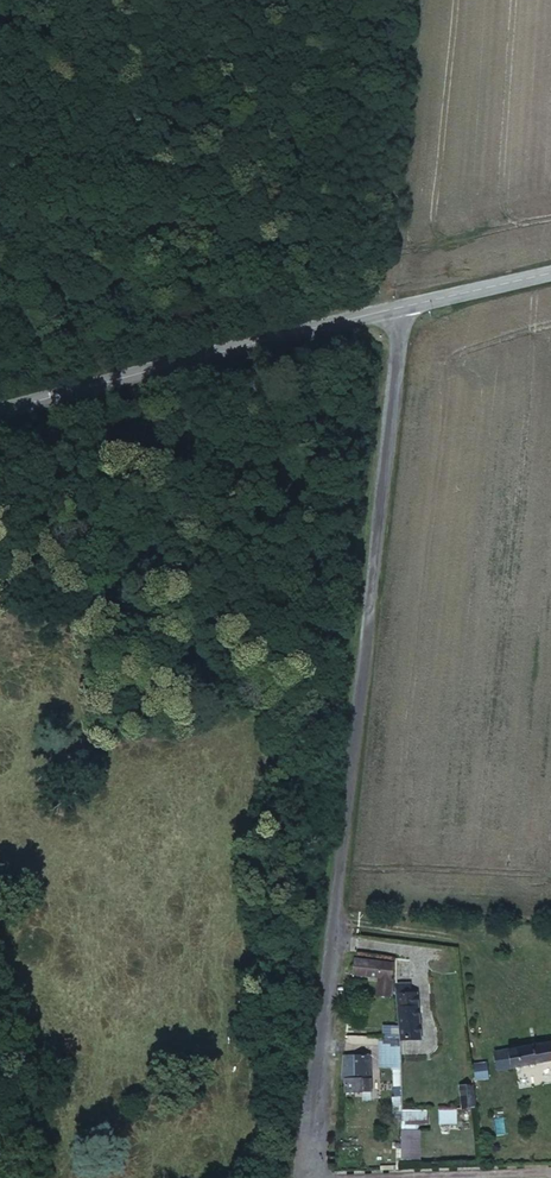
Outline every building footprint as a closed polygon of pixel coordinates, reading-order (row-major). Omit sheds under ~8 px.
[(398,964),(358,958),(357,973),(383,976),(382,995),(394,996),(398,964)] [(404,1036),(404,1042),(426,1043),(427,999),(424,999),(424,986),(404,985),(403,1022),(388,1022),(388,1036),(404,1036)] [(388,1036),(383,1035),(382,1063),(403,1064),(404,1047),(387,1046),(388,1036)] [(388,1036),(387,1046),(404,1047),(404,1042),(404,1036),(388,1036)] [(371,1101),(373,1061),(359,1061),(348,1061),(345,1086),(348,1086),(347,1100),(371,1101)] [(513,1064),(513,1082),(550,1079),(550,1061),(513,1064)] [(498,1064),(499,1082),(513,1082),(513,1064),(498,1064)] [(492,1075),(470,1075),(470,1084),(488,1083),(492,1083),(492,1075)] [(470,1084),(471,1094),(489,1093),(488,1083),(470,1084)] [(472,1118),(471,1096),(461,1097),(462,1118),(472,1118)] [(457,1126),(457,1112),(439,1112),(439,1126),(457,1126)] [(401,1162),(422,1162),(422,1130),(401,1130),(401,1162)]
